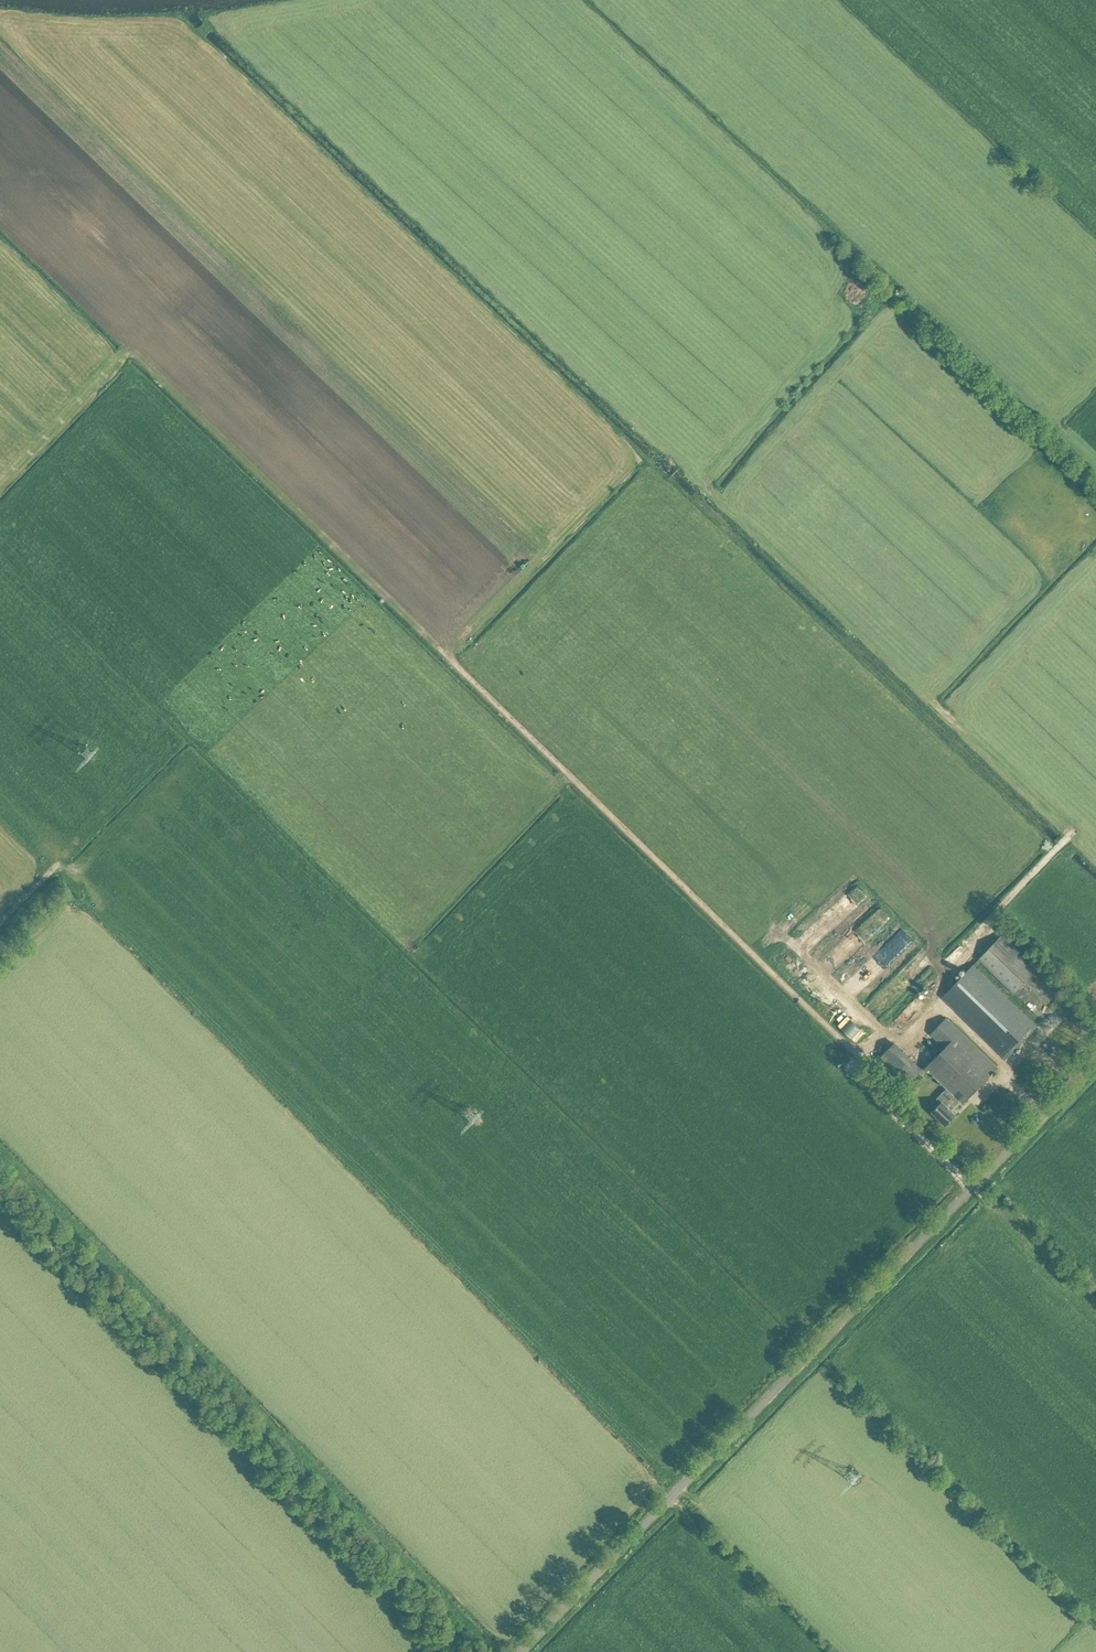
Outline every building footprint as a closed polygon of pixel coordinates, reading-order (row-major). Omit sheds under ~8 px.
[(860,944),(888,918),(878,907),(850,933),(860,944)] [(1068,998),(1004,935),(943,997),(1006,1060),(1038,1028),(977,968),(982,962),(1043,1023),(1068,998)] [(998,1067),(947,1017),(930,1034),(944,1048),(926,1067),(947,1088),(937,1098),(941,1102),(932,1112),(946,1125),(956,1114),(953,1110),(961,1102),(963,1103),(998,1067)] [(909,1083),(923,1069),(895,1042),(881,1057),(909,1083)]
